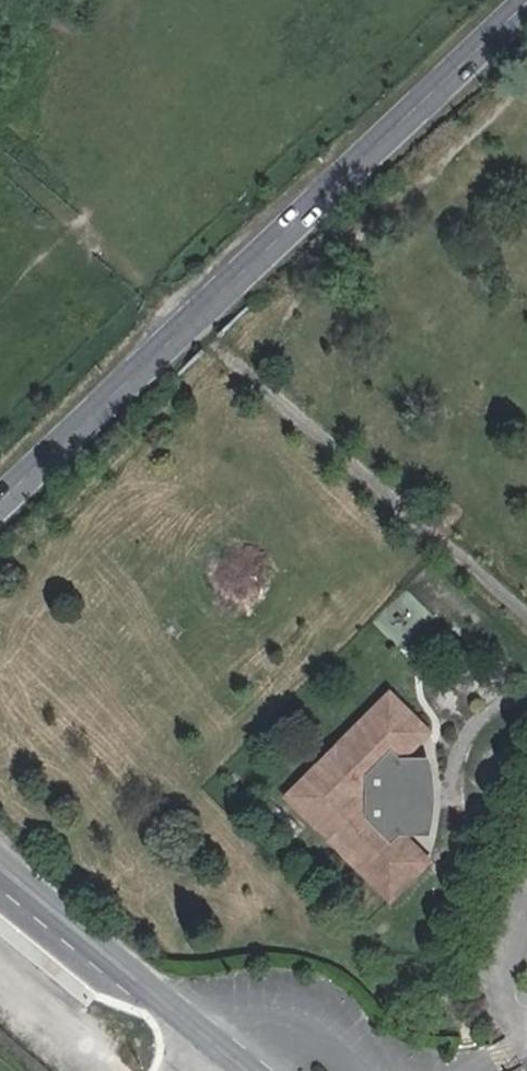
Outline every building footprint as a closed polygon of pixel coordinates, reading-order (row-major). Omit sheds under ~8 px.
[(400,761),(404,756),(429,731),(390,693),(299,783),(299,809),(390,899),(429,860),(403,835),(399,832),(400,821),(412,821),(412,802),(400,802),(400,790),(412,790),(412,772),(400,772),(400,761)] [(436,800),(435,783),(430,757),(404,756),(400,761),(400,772),(412,772),(412,790),(400,790),(400,802),(412,802),(412,821),(400,821),(399,832),(403,835),(430,836),(435,816),(436,800)] [(299,809),(299,783),(287,796),(299,809)]
